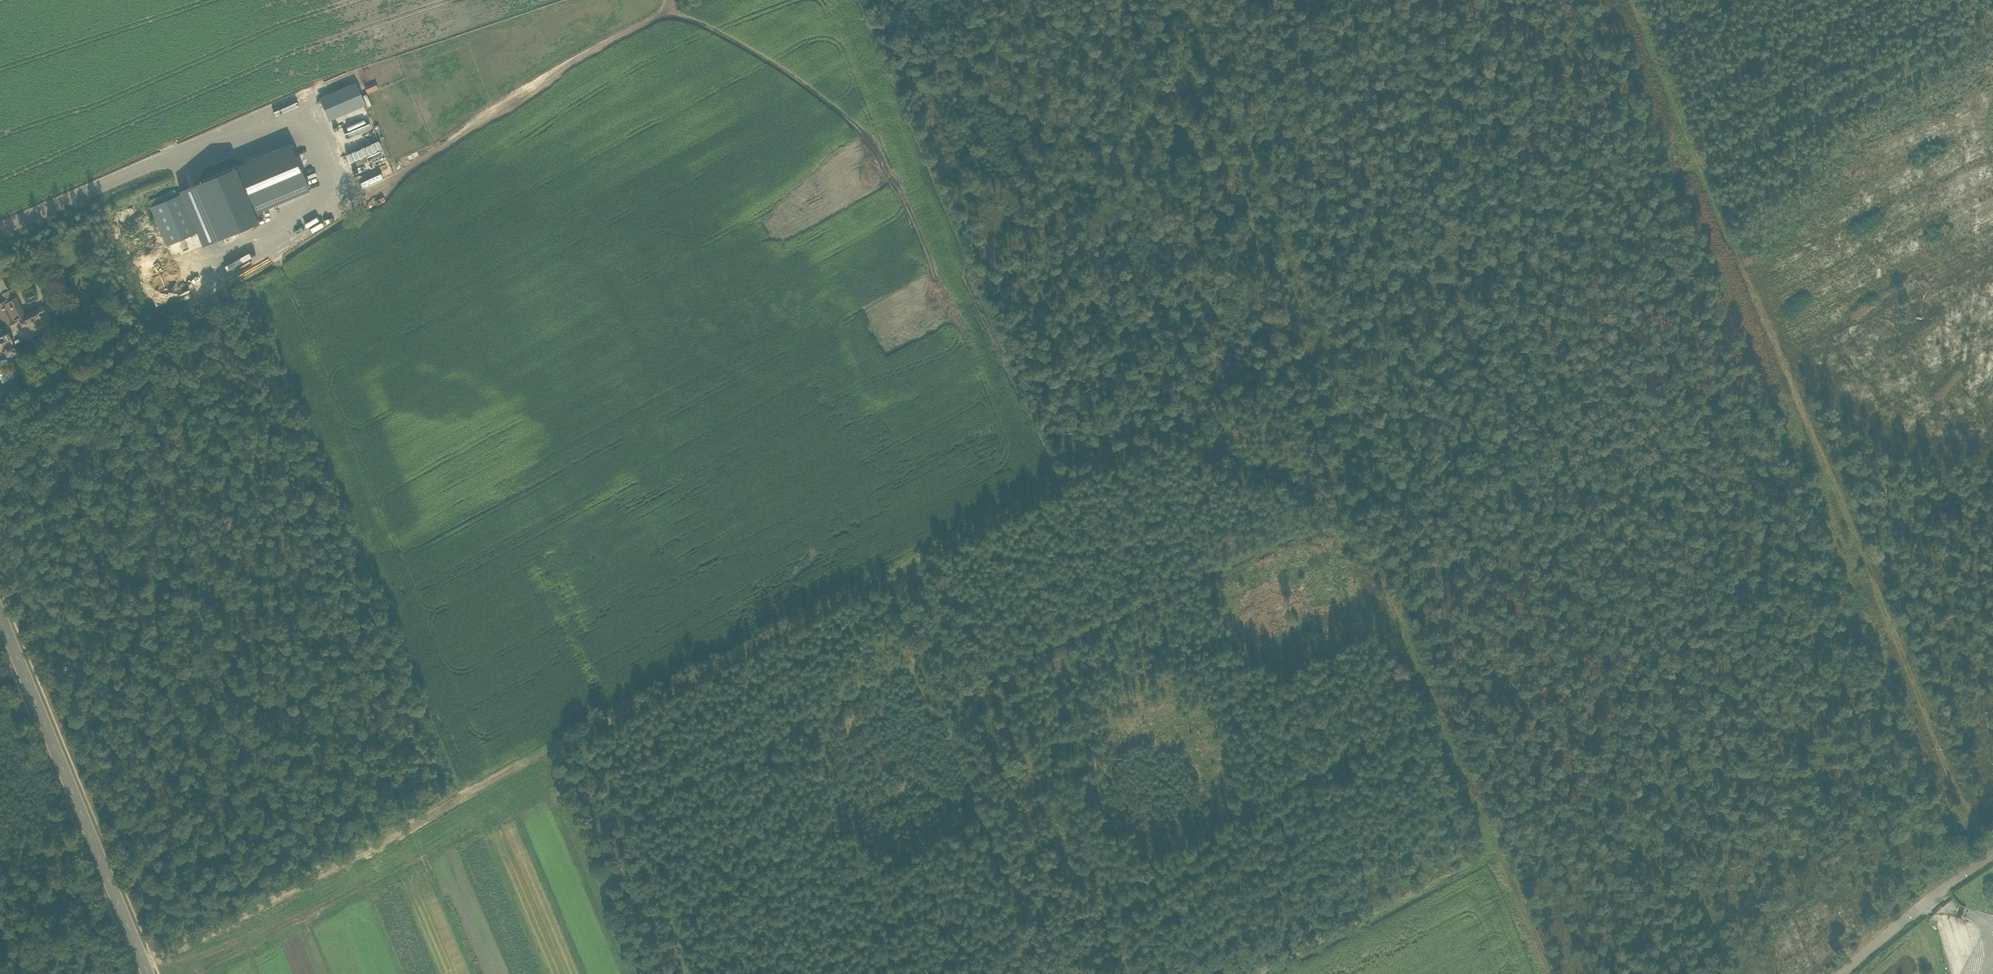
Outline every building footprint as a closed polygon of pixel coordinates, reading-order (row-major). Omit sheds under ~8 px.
[(291,144),(198,182),(217,229),(310,190),(291,144)] [(177,193),(200,249),(256,226),(233,172),(177,193)] [(149,207),(166,246),(198,233),(180,193),(149,207)] [(158,279),(176,275),(170,249),(163,250),(158,229),(147,231),(158,279)] [(9,290),(0,271),(0,294),(9,290)] [(4,326),(19,319),(20,321),(19,321),(21,326),(39,318),(47,335),(59,329),(55,320),(51,322),(47,313),(47,311),(47,309),(46,307),(45,306),(43,306),(41,306),(35,308),(36,309),(25,314),(16,296),(15,297),(11,289),(9,290),(0,294),(0,317),(4,326)] [(16,351),(7,332),(3,334),(0,329),(0,358),(16,351)] [(1945,916),(1938,918),(1947,950),(1954,948),(1945,916)]
